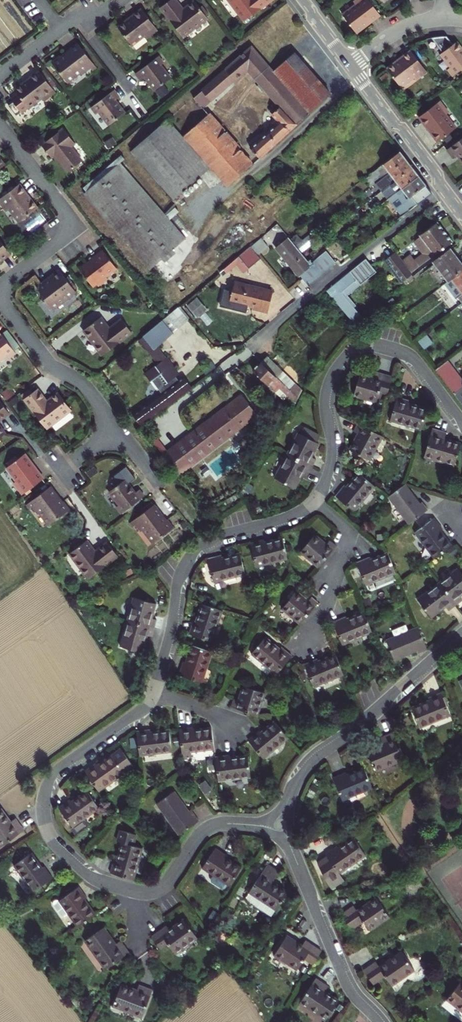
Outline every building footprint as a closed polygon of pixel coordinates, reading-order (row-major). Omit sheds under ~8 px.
[(183,10),(182,8),(176,0),(167,0),(159,6),(182,36),(206,17),(193,0),(192,0),(184,6),(186,8),(183,10)] [(269,0),(226,0),(242,21),(269,0)] [(370,22),(381,14),(370,0),(356,0),(354,2),(356,4),(343,15),(357,33),(365,26),(364,25),(369,21),(370,22)] [(125,23),(124,20),(116,26),(130,45),(144,34),(146,38),(157,29),(141,8),(129,17),(131,19),(125,23)] [(452,76),(461,69),(461,50),(456,42),(452,44),(446,36),(438,37),(431,38),(442,53),(440,54),(450,67),(447,69),(452,76)] [(92,64),(76,44),(59,57),(58,55),(50,62),(65,81),(78,72),(80,74),(88,67),(92,64)] [(193,98),(201,107),(245,69),(250,64),(254,68),(261,61),(250,48),(193,98)] [(410,51),(400,58),(401,60),(396,64),(395,62),(387,68),(401,86),(413,77),(415,79),(426,70),(410,51)] [(271,71),(266,67),(254,78),(276,103),(268,111),(276,119),(272,123),(274,125),(249,148),(258,157),(329,93),(292,52),(271,71)] [(161,62),(156,55),(134,72),(139,79),(143,76),(153,89),(169,77),(159,64),(161,62)] [(250,64),(245,69),(254,78),(266,67),(261,61),(254,68),(250,64)] [(23,85),(21,83),(13,89),(16,93),(18,96),(11,101),(7,105),(15,115),(26,106),(27,107),(40,97),(42,99),(53,90),(37,70),(27,78),(28,80),(23,85)] [(117,96),(112,89),(89,106),(94,113),(97,111),(107,124),(123,112),(113,99),(117,96)] [(9,98),(11,101),(18,96),(16,93),(9,98)] [(434,132),(432,134),(438,142),(457,128),(446,114),(448,113),(440,101),(419,117),(428,128),(430,127),(434,132)] [(226,186),(237,176),(251,164),(207,113),(182,135),(209,166),(226,186)] [(170,200),(209,166),(182,135),(181,136),(167,119),(129,152),(170,200)] [(72,143),(60,128),(39,144),(48,156),(51,154),(66,174),(81,162),(68,146),(72,143)] [(447,150),(452,157),(456,154),(461,162),(461,138),(447,150)] [(405,160),(398,151),(362,179),(369,187),(380,178),(405,160)] [(394,180),(410,167),(405,160),(380,178),(382,180),(375,185),(380,190),(386,186),(394,180)] [(118,162),(83,193),(149,269),(184,239),(118,162)] [(390,192),(392,194),(416,175),(410,167),(394,180),(397,184),(389,190),(386,186),(380,190),(384,197),(390,192)] [(400,215),(429,192),(416,175),(392,194),(387,198),(400,215)] [(30,199),(27,201),(24,196),(26,194),(18,183),(0,197),(0,203),(5,210),(7,207),(17,221),(36,207),(30,199)] [(400,261),(409,273),(451,241),(436,221),(418,235),(419,236),(412,241),(421,253),(413,259),(409,254),(400,261)] [(284,233),(277,225),(270,233),(277,241),(284,233)] [(306,261),(287,237),(274,247),(297,276),(299,275),(306,284),(318,275),(306,261)] [(267,247),(259,238),(249,246),(257,255),(267,247)] [(9,253),(0,241),(0,260),(9,253)] [(237,256),(247,268),(253,263),(259,258),(257,255),(249,246),(237,256)] [(432,260),(448,282),(461,271),(461,265),(449,248),(432,260)] [(90,259),(78,268),(91,286),(95,283),(96,285),(106,278),(104,276),(115,268),(101,249),(89,258),(90,259)] [(306,261),(318,275),(334,262),(324,250),(311,261),(309,258),(306,261)] [(400,261),(393,252),(383,259),(400,282),(410,274),(409,273),(400,261)] [(365,258),(325,290),(353,322),(361,315),(353,307),(355,305),(345,293),(358,283),(359,284),(375,271),(365,258)] [(45,283),(42,283),(37,282),(41,296),(40,299),(49,311),(65,299),(69,299),(73,296),(73,293),(74,292),(57,270),(49,276),(51,279),(45,283)] [(448,282),(444,285),(455,299),(457,298),(461,303),(461,302),(461,271),(448,282)] [(222,288),(218,305),(244,312),(246,304),(256,307),(255,309),(265,311),(270,290),(233,281),(231,290),(222,288)] [(195,299),(187,305),(195,315),(203,308),(195,299)] [(161,319),(172,332),(189,317),(179,305),(161,319)] [(103,327),(106,325),(99,316),(82,330),(100,354),(131,331),(121,317),(108,328),(106,329),(103,327)] [(172,332),(161,319),(142,335),(153,348),(155,347),(172,332)] [(6,329),(0,333),(13,350),(19,345),(6,329)] [(6,354),(8,357),(14,352),(13,350),(0,333),(0,359),(6,354)] [(142,335),(138,339),(157,363),(164,358),(155,347),(153,348),(142,335)] [(252,369),(274,391),(278,387),(284,393),(293,402),(301,389),(266,355),(252,369)] [(164,358),(157,363),(143,373),(155,390),(157,389),(160,393),(132,413),(139,423),(190,386),(183,376),(178,380),(175,382),(172,378),(175,376),(175,372),(165,357),(164,358)] [(446,361),(435,370),(453,394),(461,387),(461,381),(446,361)] [(385,395),(390,377),(374,373),(373,378),(359,375),(353,396),(375,403),(378,393),(385,395)] [(278,387),(274,391),(280,398),(284,393),(278,387)] [(453,394),(461,406),(461,387),(453,394)] [(57,391),(49,397),(51,400),(47,403),(45,400),(36,388),(23,398),(45,428),(70,409),(57,391)] [(240,394),(162,454),(177,474),(256,414),(240,394)] [(389,420),(420,429),(426,410),(408,405),(409,402),(395,397),(389,420)] [(381,436),(357,423),(352,431),(357,434),(348,450),(367,461),(381,436)] [(299,434),(297,434),(287,454),(311,466),(314,460),(310,458),(317,444),(315,443),(318,435),(303,427),(299,434)] [(445,433),(431,429),(422,456),(452,465),(459,443),(443,439),(445,433)] [(379,461),(388,443),(383,441),(374,459),(379,461)] [(28,463),(30,461),(22,451),(4,465),(15,480),(13,481),(22,493),(43,477),(34,466),(32,468),(28,463)] [(307,475),(311,466),(287,454),(274,478),(294,488),(302,473),(307,475)] [(116,507),(121,514),(143,497),(138,490),(134,493),(128,484),(135,479),(126,467),(110,479),(116,486),(108,492),(118,505),(116,507)] [(373,486),(357,473),(345,488),(343,486),(334,497),(352,511),(373,486)] [(408,524),(426,510),(421,502),(418,504),(403,485),(387,496),(408,524)] [(63,501),(61,502),(59,504),(55,499),(57,497),(49,486),(28,502),(31,506),(36,513),(39,511),(49,524),(69,509),(63,501)] [(172,527),(166,519),(164,520),(161,523),(158,518),(161,515),(152,505),(132,520),(135,524),(140,531),(143,529),(152,543),(172,527)] [(414,533),(433,558),(449,546),(438,531),(441,529),(433,519),(414,533)] [(299,553),(317,567),(335,545),(329,540),(325,545),(313,535),(299,553)] [(286,558),(281,539),(263,543),(262,541),(249,544),(254,566),(286,558)] [(89,550),(92,548),(86,540),(68,553),(87,578),(117,556),(106,542),(94,552),(92,553),(89,550)] [(243,574),(238,554),(220,559),(219,556),(206,560),(212,582),(243,574)] [(394,572),(386,554),(369,561),(368,558),(355,563),(364,585),(394,572)] [(438,583),(454,605),(461,601),(458,596),(461,593),(461,577),(456,569),(438,583)] [(447,611),(454,605),(438,583),(416,600),(430,617),(444,607),(447,611)] [(280,609),(299,624),(317,603),(310,597),(306,601),(295,592),(280,609)] [(126,620),(153,627),(155,621),(150,619),(154,604),(132,598),(126,620)] [(220,611),(201,604),(195,621),(192,621),(188,634),(210,641),(220,611)] [(370,632),(363,613),(345,620),(344,617),(332,623),(341,644),(370,632)] [(150,637),(153,627),(126,620),(119,647),(141,652),(146,636),(150,637)] [(425,649),(417,628),(385,641),(392,660),(415,650),(416,653),(425,649)] [(251,654),(275,674),(290,656),(280,647),(277,650),(263,638),(251,654)] [(210,652),(190,646),(185,663),(181,662),(177,675),(199,682),(210,652)] [(342,674),(334,656),(318,662),(316,659),(302,665),(312,686),(342,674)] [(255,715),(263,693),(242,686),(237,700),(232,699),(230,707),(255,715)] [(429,701),(411,708),(419,726),(449,714),(440,693),(427,698),(429,701)] [(257,731),(246,740),(261,758),(286,737),(274,722),(259,734),(257,731)] [(192,727),(178,729),(181,752),(213,748),(210,728),(192,731),(192,727)] [(149,730),(135,731),(138,755),(170,751),(168,731),(150,733),(149,730)] [(382,743),(367,750),(375,770),(404,758),(393,732),(380,737),(382,743)] [(94,763),(83,772),(97,791),(131,766),(120,750),(96,766),(94,763)] [(217,781),(249,777),(246,756),(228,759),(227,755),(214,757),(217,781)] [(345,772),(332,777),(341,799),(370,787),(363,768),(346,775),(345,772)] [(69,800),(57,808),(72,828),(70,829),(74,834),(83,828),(82,826),(87,823),(83,818),(97,808),(86,792),(70,802),(69,800)] [(186,812),(172,792),(156,804),(178,835),(197,821),(189,810),(186,812)] [(8,823),(0,811),(0,847),(22,831),(13,819),(8,823)] [(108,873),(131,879),(140,848),(131,846),(134,836),(119,831),(115,841),(121,843),(115,860),(112,859),(108,873)] [(364,855),(353,838),(338,849),(335,846),(324,854),(326,856),(316,863),(317,865),(324,874),(322,876),(331,889),(343,880),(338,872),(364,855)] [(214,848),(201,868),(229,886),(240,869),(224,858),(226,856),(214,848)] [(40,869),(29,854),(13,866),(32,892),(51,878),(43,867),(40,869)] [(278,871),(266,864),(248,892),(249,892),(261,900),(256,907),(270,917),(275,909),(276,909),(287,893),(271,882),(278,871)] [(77,928),(93,916),(82,900),(85,898),(78,887),(58,901),(56,900),(55,900),(53,901),(52,903),(53,905),(61,917),(67,914),(77,928)] [(261,900),(249,892),(244,900),(256,907),(261,900)] [(388,916),(375,898),(357,911),(353,906),(341,914),(351,929),(363,920),(369,929),(388,916)] [(165,926),(150,937),(158,949),(166,943),(173,953),(195,938),(183,920),(168,931),(165,926)] [(114,945),(102,928),(84,941),(104,969),(127,952),(119,941),(121,939),(114,945)] [(217,930),(213,936),(221,942),(226,936),(217,930)] [(312,964),(321,950),(304,940),(301,945),(286,935),(273,954),(297,969),(303,959),(312,964)] [(375,961),(362,970),(372,984),(385,976),(391,985),(413,969),(400,951),(378,966),(375,961)] [(315,978),(299,1002),(325,1019),(338,1000),(324,991),(327,985),(315,978)] [(460,981),(446,999),(461,1011),(461,983),(460,981)] [(135,990),(119,984),(111,1006),(140,1017),(151,989),(138,985),(135,990)]
